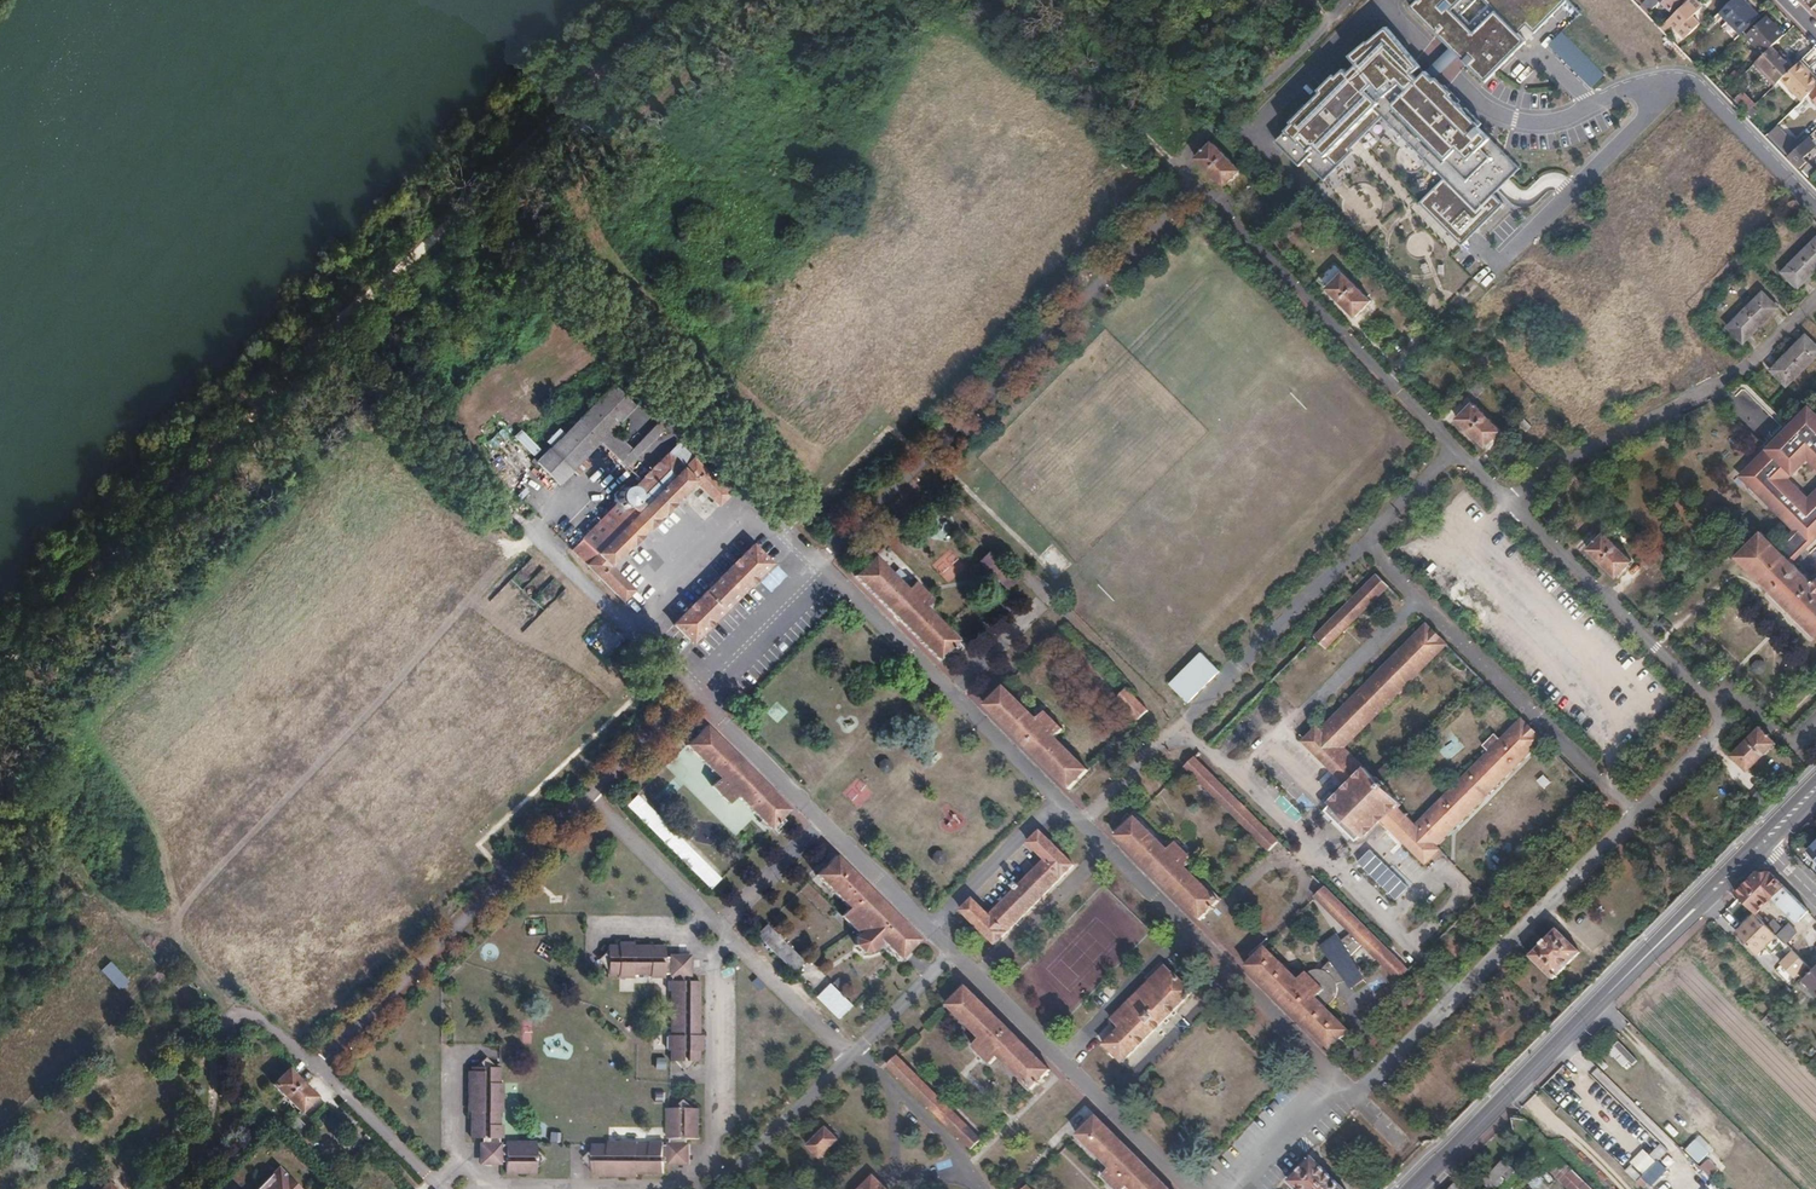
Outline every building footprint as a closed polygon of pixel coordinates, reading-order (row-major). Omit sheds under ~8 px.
[(1414,8),(1488,83),(1493,78),(1529,43),(1519,33),(1527,24),(1536,33),(1567,1),(1566,0),(1422,0),(1414,8)] [(1642,2),(1650,10),(1661,0),(1644,0),(1642,2)] [(1679,0),(1662,0),(1670,9),(1679,0)] [(1704,8),(1697,0),(1689,0),(1669,19),(1686,37),(1700,24),(1694,18),(1704,8)] [(1744,0),(1733,0),(1723,8),(1720,12),(1740,34),(1759,16),(1744,0)] [(1668,20),(1656,8),(1651,12),(1662,22),(1663,24),(1668,20)] [(1773,45),(1784,34),(1767,17),(1746,36),(1764,53),(1773,45)] [(1325,98),(1277,143),(1301,169),(1307,164),(1325,181),(1353,154),(1350,151),(1383,120),(1445,180),(1420,204),(1464,245),(1505,205),(1495,196),(1504,186),(1521,169),(1482,133),(1484,130),(1453,100),(1456,98),(1440,82),(1438,85),(1428,74),(1421,82),(1417,78),(1424,71),(1388,28),(1354,62),(1361,71),(1352,78),(1348,74),(1340,83),(1337,81),(1323,95),(1325,98)] [(1593,89),(1607,75),(1562,32),(1548,46),(1593,89)] [(1794,66),(1773,45),(1764,53),(1753,64),(1753,65),(1756,63),(1776,83),(1781,78),(1794,66)] [(1799,61),(1794,66),(1781,78),(1802,99),(1815,86),(1815,78),(1799,61)] [(1728,82),(1730,80),(1722,72),(1717,77),(1724,85),(1722,86),(1726,90),(1731,85),(1728,82)] [(1735,100),(1747,112),(1755,104),(1744,92),(1735,100)] [(1807,153),(1815,145),(1815,143),(1808,135),(1798,145),(1789,156),(1810,178),(1815,170),(1815,167),(1809,160),(1811,158),(1807,153)] [(1789,156),(1798,145),(1797,144),(1798,143),(1798,141),(1794,138),(1793,138),(1790,138),(1782,149),(1789,156)] [(1212,141),(1195,158),(1223,186),(1240,170),(1212,141)] [(1815,273),(1815,245),(1814,243),(1779,279),(1794,294),(1815,273)] [(1343,272),(1326,288),(1354,316),(1370,300),(1343,272)] [(1741,348),(1776,313),(1760,298),(1725,332),(1741,348)] [(1426,347),(1439,335),(1431,327),(1418,339),(1426,347)] [(1783,391),(1815,358),(1815,353),(1803,340),(1768,375),(1783,391)] [(1476,397),(1489,385),(1481,378),(1469,390),(1476,397)] [(535,453),(558,477),(600,435),(611,424),(635,401),(612,379),(571,419),(549,442),(547,440),(535,453)] [(1472,402),(1456,419),(1483,448),(1500,431),(1472,402)] [(1815,537),(1815,495),(1810,501),(1792,483),(1789,480),(1810,459),(1813,462),(1815,465),(1815,415),(1809,408),(1799,419),(1743,476),(1771,505),(1795,530),(1777,548),(1761,532),(1737,556),(1810,631),(1815,637),(1815,581),(1812,584),(1791,563),(1815,537)] [(1513,433),(1525,421),(1517,414),(1505,425),(1513,433)] [(627,463),(664,425),(657,418),(631,444),(620,433),(609,444),(627,463)] [(609,444),(620,433),(611,424),(600,435),(609,444)] [(502,428),(488,442),(496,450),(510,436),(502,428)] [(681,493),(694,480),(718,504),(728,494),(676,442),(639,479),(631,487),(628,483),(621,484),(611,494),(611,500),(615,504),(591,527),(590,528),(606,543),(596,553),(632,590),(644,578),(620,553),(657,517),(681,493)] [(1607,527),(1619,515),(1611,508),(1599,519),(1607,527)] [(606,543),(590,528),(580,538),(596,553),(606,543)] [(1603,533),(1586,549),(1614,577),(1631,561),(1603,533)] [(671,623),(690,642),(770,563),(751,544),(710,584),(671,623)] [(952,549),(933,563),(947,583),(966,569),(952,549)] [(1648,568),(1660,556),(1653,549),(1641,560),(1648,568)] [(1016,580),(986,551),(976,561),(1005,591),(1016,580)] [(872,556),(852,575),(936,659),(956,639),(947,630),(923,606),(931,599),(913,581),(905,589),(872,556)] [(760,581),(771,592),(788,575),(776,564),(760,581)] [(1313,635),(1325,648),(1388,586),(1376,573),(1313,635)] [(1378,819),(1422,863),(1437,849),(1433,845),(1540,738),(1519,717),(1499,737),(1494,732),(1483,744),(1488,750),(1413,824),(1338,750),(1445,643),(1425,622),(1318,729),(1315,725),(1299,741),(1344,785),(1328,801),(1330,803),(1323,810),(1353,840),(1359,834),(1362,836),(1378,819)] [(595,625),(590,646),(617,653),(622,632),(595,625)] [(958,636),(950,627),(947,630),(956,639),(958,636)] [(1276,679),(1288,691),(1326,652),(1314,640),(1276,679)] [(1169,687),(1200,655),(1198,652),(1166,684),(1169,687)] [(1184,702),(1217,671),(1200,655),(1169,687),(1184,702)] [(1002,685),(982,704),(1066,789),(1086,769),(1052,735),(1059,728),(1042,711),(1034,719),(1002,685)] [(1126,710),(1136,701),(1124,688),(1114,698),(1126,710)] [(1145,710),(1136,701),(1126,710),(1135,720),(1145,710)] [(787,809),(704,725),(683,744),(717,778),(709,785),(727,803),(735,796),(767,828),(787,809)] [(1730,754),(1746,770),(1774,743),(1759,726),(1730,754)] [(1377,770),(1384,777),(1398,763),(1391,756),(1377,770)] [(1192,778),(1202,768),(1193,758),(1182,767),(1192,778)] [(1202,768),(1192,778),(1266,851),(1276,842),(1218,784),(1202,768)] [(857,777),(842,793),(858,808),(873,792),(857,777)] [(1771,804),(1777,798),(1767,787),(1760,793),(1771,804)] [(1757,794),(1750,801),(1761,812),(1768,805),(1757,794)] [(652,813),(633,795),(623,804),(642,822),(652,813)] [(670,831),(652,813),(642,822),(653,833),(660,840),(670,831)] [(1132,817),(1113,837),(1197,921),(1217,901),(1208,893),(1184,869),(1192,861),(1174,843),(1166,851),(1132,817)] [(767,828),(758,819),(754,822),(762,831),(767,828)] [(716,877),(670,831),(660,840),(701,881),(707,887),(716,877)] [(958,912),(992,945),(1072,866),(1037,832),(1025,844),(1043,861),(1017,887),(1013,882),(1009,887),(1013,891),(988,917),(971,900),(958,912)] [(917,938),(833,854),(813,874),(846,907),(838,915),(855,932),(863,924),(878,940),(897,958),(917,938)] [(1810,911),(1770,871),(1756,873),(1737,892),(1756,912),(1757,913),(1773,897),(1799,922),(1810,911)] [(1313,898),(1350,935),(1339,943),(1334,937),(1319,949),(1329,963),(1310,980),(1321,991),(1314,998),(1323,1007),(1325,1006),(1326,1005),(1327,1004),(1329,1003),(1329,1001),(1330,1000),(1331,999),(1332,997),(1332,996),(1333,994),(1333,993),(1334,991),(1334,990),(1334,988),(1342,981),(1348,989),(1361,980),(1346,959),(1360,945),(1397,982),(1406,972),(1323,889),(1313,898)] [(1219,899),(1211,890),(1208,893),(1217,901),(1219,899)] [(1757,913),(1738,931),(1760,953),(1779,935),(1769,925),(1757,913)] [(1798,933),(1790,924),(1785,929),(1774,918),(1769,925),(1779,935),(1788,944),(1798,933)] [(780,941),(763,924),(753,933),(770,951),(780,941)] [(878,940),(863,924),(855,932),(852,936),(852,944),(859,950),(868,951),(878,940)] [(1527,958),(1550,982),(1578,954),(1555,930),(1527,958)] [(799,961),(780,941),(770,951),(781,961),(789,970),(799,961)] [(696,1034),(697,980),(686,980),(685,975),(688,975),(688,965),(684,965),(677,958),(677,954),(667,953),(667,957),(662,957),(662,946),(632,945),(631,942),(615,942),(616,945),(605,945),(605,949),(601,952),(603,954),(605,956),(605,957),(605,963),(602,967),(608,973),(616,976),(631,977),(631,974),(647,974),(647,977),(662,977),(663,974),(665,973),(667,977),(668,980),(665,980),(665,990),(669,991),(669,1034),(665,1034),(665,1050),(668,1050),(669,1061),(672,1061),(677,1065),(680,1061),(685,1060),(688,1064),(692,1061),(696,1061),(697,1051),(699,1050),(700,1034),(696,1034)] [(1263,947),(1243,967),(1327,1051),(1347,1032),(1347,1031),(1323,1007),(1314,998),(1321,991),(1310,980),(1304,973),(1296,981),(1263,947)] [(1808,964),(1795,950),(1783,962),(1796,975),(1808,964)] [(605,963),(605,957),(605,956),(603,954),(601,952),(595,959),(602,967),(605,963)] [(688,965),(688,954),(677,954),(677,958),(684,965),(688,965)] [(110,961),(107,964),(100,955),(93,961),(119,990),(129,981),(110,961)] [(1155,991),(1172,975),(1163,967),(1147,983),(1155,991)] [(1804,979),(1815,991),(1815,967),(1804,979)] [(1101,1046),(1119,1064),(1190,993),(1172,975),(1155,991),(1147,983),(1109,1022),(1117,1030),(1101,1046)] [(849,1005),(829,984),(816,997),(823,1003),(836,1017),(849,1005)] [(963,986),(943,1005),(977,1039),(970,1046),(988,1064),(995,1058),(1019,1081),(1028,1090),(1049,1070),(1024,1046),(993,1015),(969,992),(963,986)] [(1787,1041),(1785,1043),(1786,1044),(1797,1055),(1798,1057),(1800,1054),(1787,1041)] [(1627,1070),(1638,1060),(1621,1042),(1610,1051),(1627,1070)] [(918,1078),(895,1055),(885,1066),(913,1094),(923,1083),(918,1078)] [(492,1066),(483,1056),(472,1066),(492,1066)] [(655,1069),(666,1069),(667,1058),(656,1057),(655,1069)] [(683,1070),(688,1064),(685,1060),(680,1061),(677,1065),(683,1070)] [(287,1066),(271,1083),(298,1111),(315,1095),(287,1066)] [(500,1112),(500,1091),(500,1082),(497,1082),(496,1066),(492,1066),(472,1066),(468,1066),(468,1070),(465,1070),(465,1103),(465,1111),(468,1111),(468,1138),(478,1138),(479,1143),(476,1143),(477,1151),(480,1152),(488,1161),(488,1164),(498,1165),(498,1161),(502,1162),(502,1172),(533,1172),(533,1171),(533,1167),(543,1157),(533,1146),(533,1141),(503,1141),(503,1144),(499,1144),(498,1142),(498,1138),(501,1138),(501,1124),(498,1124),(498,1112),(500,1112)] [(1028,1090),(1019,1081),(1015,1085),(1025,1094),(1028,1090)] [(504,1083),(504,1094),(517,1095),(517,1084),(504,1083)] [(978,1139),(932,1093),(923,1083),(913,1094),(968,1149),(978,1139)] [(673,1165),(687,1151),(687,1144),(684,1144),(684,1139),(696,1139),(696,1119),(696,1108),(691,1108),(682,1099),(673,1108),(664,1108),(664,1139),(667,1139),(668,1143),(666,1145),(661,1145),(661,1142),(648,1141),(648,1145),(636,1145),(636,1141),(620,1141),(606,1141),(606,1145),(590,1145),(590,1148),(586,1153),(590,1157),(590,1161),(586,1165),(590,1169),(590,1173),(594,1173),(594,1176),(636,1177),(636,1172),(662,1173),(661,1162),(665,1162),(666,1164),(667,1165),(673,1165)] [(289,1136),(302,1124),(294,1116),(282,1128),(289,1136)] [(1075,1136),(1108,1170),(1101,1177),(1113,1188),(1168,1188),(1130,1150),(1095,1116),(1075,1136)] [(835,1141),(823,1128),(805,1147),(817,1159),(835,1141)] [(1699,1135),(1686,1151),(1700,1164),(1714,1148),(1699,1135)] [(1662,1162),(1669,1152),(1659,1145),(1652,1154),(1662,1162)] [(1626,1170),(1638,1181),(1657,1161),(1645,1150),(1626,1170)] [(488,1161),(480,1152),(477,1151),(477,1164),(488,1164),(488,1161)] [(687,1164),(687,1151),(673,1165),(686,1165),(687,1164)] [(590,1161),(590,1157),(586,1153),(580,1159),(586,1165),(590,1161)] [(1713,1179),(1725,1167),(1713,1154),(1700,1167),(1713,1179)] [(1542,1169),(1563,1188),(1586,1188),(1553,1158),(1542,1169)] [(1285,1184),(1290,1188),(1340,1188),(1309,1159),(1285,1184)] [(1517,1173),(1505,1161),(1485,1180),(1494,1188),(1500,1188),(1517,1173)] [(680,1174),(680,1166),(665,1165),(665,1174),(680,1174)] [(1645,1187),(1661,1173),(1655,1166),(1639,1181),(1645,1187)] [(269,1180),(279,1170),(275,1167),(265,1177),(269,1180)] [(279,1170),(269,1180),(265,1177),(253,1188),(298,1188),(279,1170)] [(1477,1186),(1467,1175),(1455,1186),(1454,1185),(1450,1188),(1474,1188),(1477,1186)] [(871,1176),(858,1188),(884,1188),(871,1176)] [(104,1179),(94,1188),(114,1188),(104,1179)]
